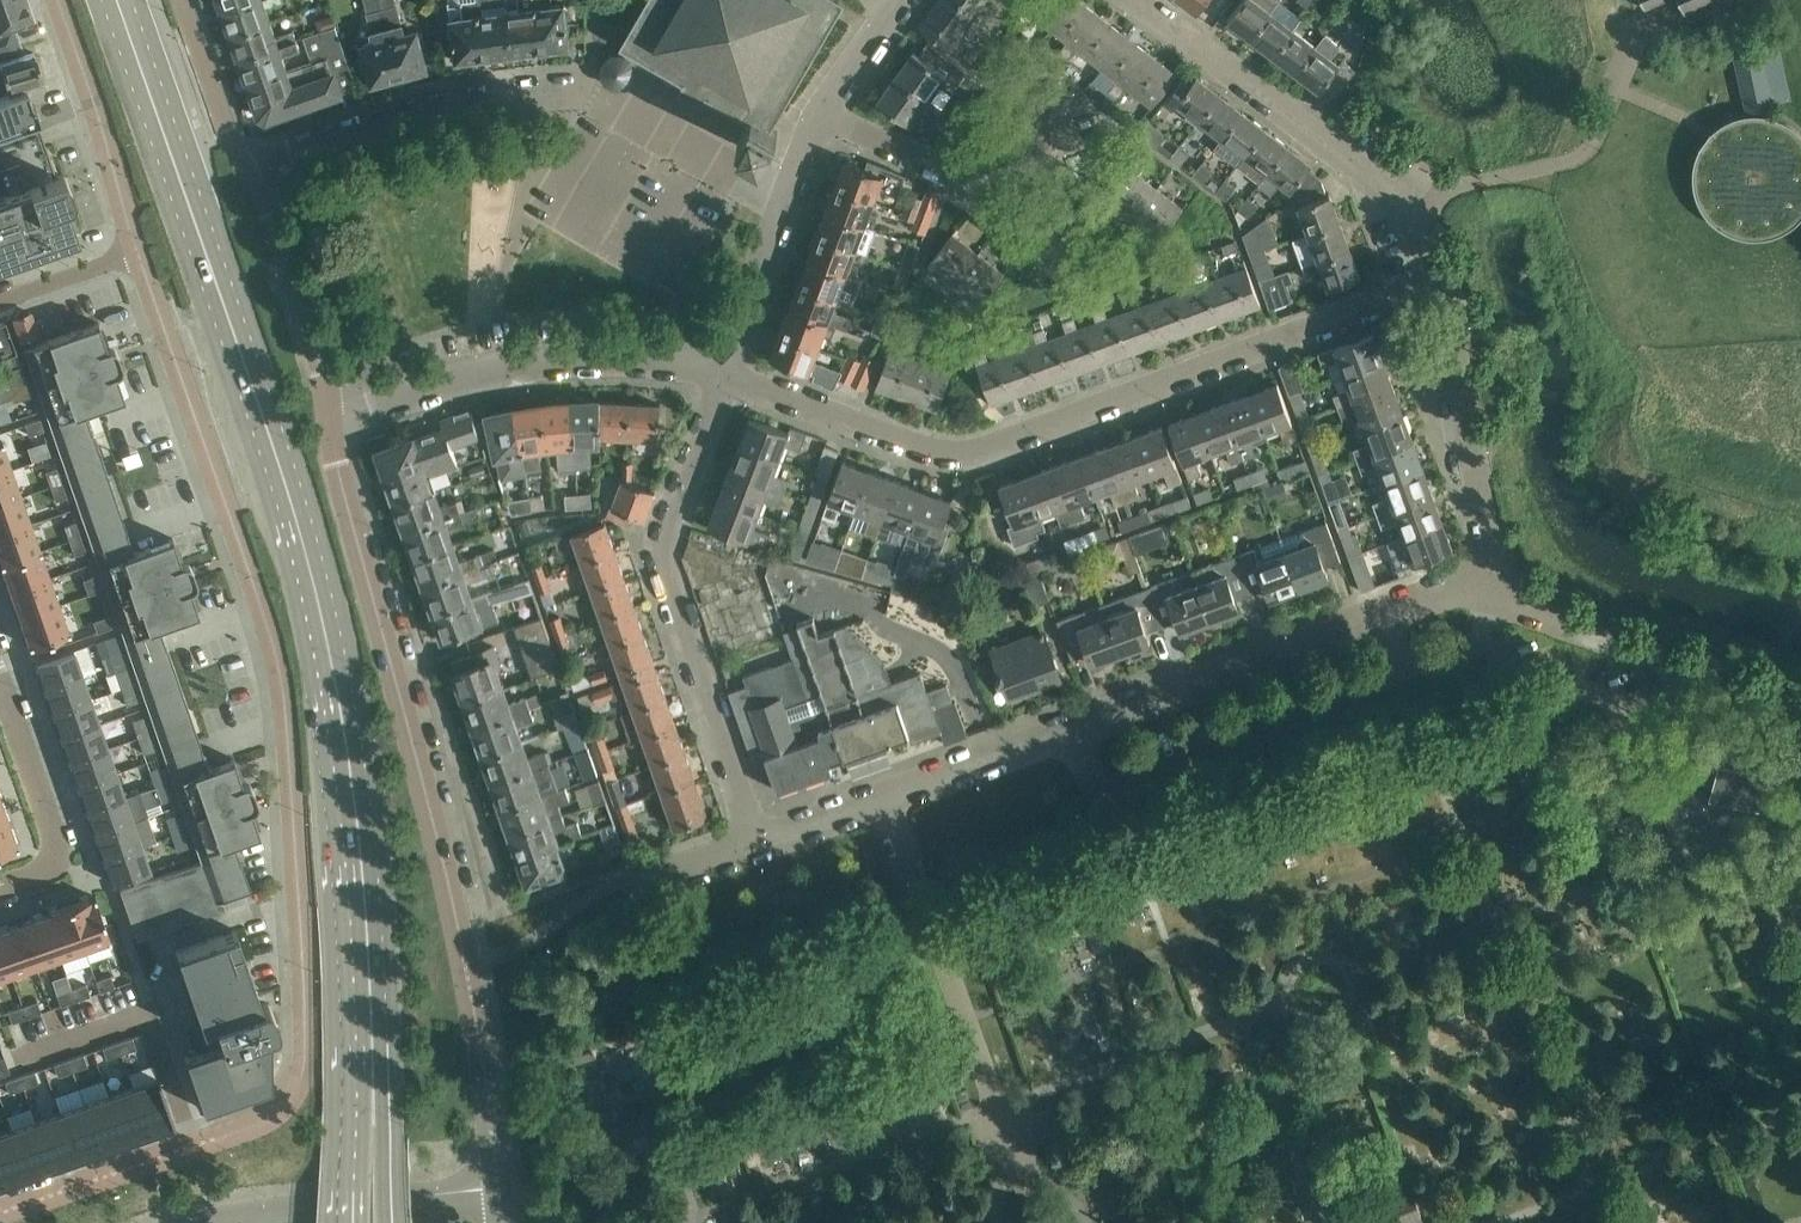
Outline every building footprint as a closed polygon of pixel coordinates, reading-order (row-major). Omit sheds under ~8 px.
[(28,0),(0,0),(0,54),(20,47),(12,25),(34,17),(28,0)] [(259,0),(220,0),(224,12),(259,0)] [(282,0),(259,0),(224,12),(226,18),(224,22),(229,37),(270,22),(266,9),(283,3),(282,0)] [(363,2),(364,1),(367,12),(381,8),(379,0),(363,0),(363,2)] [(381,8),(399,75),(410,72),(412,76),(425,73),(424,69),(427,68),(416,30),(404,33),(395,0),(379,0),(381,8)] [(484,57),(477,0),(448,0),(448,1),(455,61),(459,60),(462,63),(471,62),(473,58),(484,57)] [(484,57),(497,55),(501,58),(509,57),(512,54),(507,10),(505,0),(477,0),(484,57)] [(535,0),(517,0),(518,9),(507,10),(512,54),(513,53),(516,56),(525,55),(527,52),(541,50),(535,0)] [(541,50),(551,49),(555,51),(563,50),(566,47),(569,46),(564,3),(552,5),(551,0),(535,0),(541,50)] [(834,16),(844,0),(646,0),(620,44),(630,49),(625,55),(622,54),(620,53),(617,53),(614,54),(612,55),(609,56),(607,57),(605,59),(604,62),(602,64),(602,67),(601,69),(601,72),(602,75),(603,78),(604,80),(606,83),(609,85),(611,86),(614,87),(617,88),(620,88),(623,87),(626,86),(628,85),(630,83),(632,81),(634,78),(635,76),(636,73),(636,70),(636,67),(635,64),(642,57),(683,80),(678,89),(701,103),(706,94),(750,119),(737,142),(763,157),(778,131),(770,127),(834,16)] [(970,23),(937,0),(918,26),(951,50),(963,33),(972,40),(979,30),(970,23)] [(992,0),(937,0),(970,23),(982,7),(991,14),(998,5),(992,0)] [(1050,29),(1072,0),(1031,0),(1024,9),(1050,29)] [(1075,48),(1100,16),(1079,0),(1072,0),(1050,29),(1066,41),(1058,51),(1067,58),(1075,48)] [(1196,13),(1206,0),(1179,0),(1196,13)] [(1227,20),(1250,37),(1270,11),(1278,1),(1276,0),(1242,0),(1227,20)] [(1308,9),(1315,0),(1297,0),(1308,9)] [(1687,19),(1729,0),(1679,0),(1687,19)] [(388,79),(399,75),(381,8),(367,12),(366,13),(373,41),(361,45),(372,83),(374,82),(375,86),(389,82),(388,79)] [(1293,29),(1270,11),(1250,37),(1273,55),(1293,29)] [(317,23),(320,31),(335,26),(331,15),(320,19),(317,23)] [(1075,48),(1101,67),(1125,35),(1100,16),(1075,48)] [(1342,35),(1355,44),(1366,29),(1353,20),(1342,35)] [(240,59),(296,40),(293,30),(275,36),(270,22),(229,37),(233,47),(237,49),(240,59)] [(304,37),(312,61),(319,59),(325,76),(314,80),(321,99),(322,103),(358,90),(344,50),(335,26),(320,31),(310,35),(304,37)] [(1293,29),(1273,55),(1296,72),(1316,46),(1293,29)] [(1101,67),(1090,81),(1106,93),(1109,90),(1118,97),(1126,86),(1150,54),(1125,35),(1101,67)] [(1316,46),(1296,72),(1319,90),(1322,87),(1339,64),(1339,63),(1332,58),(1340,46),(1325,35),(1316,46)] [(285,71),(287,70),(282,56),(300,50),(296,40),(240,59),(249,84),(285,71)] [(913,50),(895,75),(928,99),(946,74),(913,50)] [(1779,50),(1761,53),(1761,50),(1734,57),(1746,111),(1773,105),(1772,102),(1789,98),(1779,50)] [(0,63),(0,78),(4,77),(8,91),(43,81),(42,80),(34,52),(0,63)] [(1176,74),(1150,54),(1126,86),(1151,106),(1176,74)] [(285,71),(249,84),(260,115),(267,118),(321,99),(314,80),(325,76),(319,59),(312,61),(287,70),(285,71)] [(1339,64),(1322,87),(1335,97),(1356,70),(1342,59),(1339,63),(1339,64)] [(910,124),(928,99),(895,75),(877,100),(910,124)] [(1172,108),(1177,102),(1199,119),(1219,93),(1196,75),(1189,84),(1181,78),(1163,101),(1172,108)] [(24,125),(40,120),(39,119),(34,105),(32,106),(26,88),(0,97),(0,133),(24,125)] [(955,118),(954,119),(964,126),(983,100),(973,93),(955,118)] [(1242,110),(1219,93),(1199,119),(1221,136),(1242,110)] [(1242,110),(1221,136),(1213,147),(1236,164),(1264,127),(1242,110)] [(1798,130),(1789,123),(1780,118),(1771,115),(1763,113),(1754,113),(1746,113),(1738,115),(1728,118),(1719,123),(1711,130),(1710,130),(1698,147),(1698,148),(1695,157),(1692,168),(1692,178),(1693,189),(1697,199),(1702,208),(1708,217),(1716,224),(1724,230),(1734,234),(1745,237),(1755,238),(1766,237),(1776,234),(1785,229),(1794,223),(1800,216),(1800,134),(1798,130)] [(1131,114),(1125,122),(1134,129),(1140,121),(1131,114)] [(1139,133),(1157,147),(1166,134),(1148,120),(1139,133)] [(0,141),(0,180),(5,194),(0,195),(0,271),(31,260),(28,253),(77,235),(66,202),(67,201),(68,200),(69,199),(70,198),(71,197),(71,195),(71,194),(71,192),(71,191),(67,180),(67,179),(66,178),(65,177),(64,176),(63,175),(60,174),(57,175),(56,175),(39,127),(0,141)] [(1287,145),(1264,127),(1236,164),(1259,182),(1287,145)] [(946,150),(951,139),(940,134),(935,145),(946,150)] [(1170,157),(1180,165),(1189,152),(1179,144),(1170,157)] [(1311,163),(1287,145),(1259,182),(1257,184),(1271,194),(1280,181),(1291,189),(1307,168),(1311,163)] [(901,173),(868,160),(865,168),(845,161),(836,186),(874,200),(879,187),(898,194),(902,182),(898,180),(901,173)] [(1212,169),(1202,162),(1192,174),(1202,182),(1212,169)] [(1106,200),(1132,220),(1156,188),(1131,168),(1106,200)] [(1307,168),(1291,189),(1297,195),(1320,178),(1307,168)] [(1320,178),(1297,195),(1301,204),(1326,195),(1320,178)] [(1235,187),(1225,179),(1215,192),(1225,199),(1235,187)] [(836,186),(827,210),(871,227),(876,215),(869,213),(874,200),(836,186)] [(902,210),(900,214),(912,219),(909,227),(924,234),(935,205),(940,191),(928,186),(922,199),(910,193),(902,210)] [(1182,208),(1156,188),(1132,220),(1158,240),(1182,208)] [(1017,233),(1043,253),(1067,221),(1051,208),(1056,201),(1046,194),(1017,233)] [(1329,194),(1326,195),(1301,204),(1298,205),(1308,232),(1339,221),(1329,194)] [(1257,204),(1247,197),(1238,209),(1248,217),(1257,204)] [(827,210),(817,234),(855,249),(865,252),(874,228),(871,227),(827,210)] [(1242,234),(1249,254),(1278,243),(1268,216),(1242,234)] [(1093,240),(1067,221),(1043,253),(1069,272),(1093,240)] [(1308,232),(1292,238),(1302,265),(1349,247),(1339,221),(1308,232)] [(953,285),(978,253),(952,233),(927,265),(953,285)] [(817,234),(808,259),(853,276),(857,264),(851,262),(855,249),(817,234)] [(1235,240),(1221,244),(1225,253),(1238,249),(1235,240)] [(899,265),(911,269),(920,245),(908,241),(899,265)] [(1349,247),(1302,265),(1307,278),(1323,272),(1328,287),(1359,276),(1349,247)] [(1264,248),(1249,254),(1253,265),(1268,260),(1264,248)] [(1004,273),(978,253),(953,285),(979,305),(1004,273)] [(808,259),(799,283),(837,297),(842,285),(858,291),(863,280),(853,276),(808,259)] [(1274,275),(1268,260),(1253,265),(1259,280),(1274,275)] [(911,269),(899,265),(892,285),(903,289),(911,269)] [(1260,305),(1246,267),(1216,278),(1230,316),(1260,305)] [(1259,280),(1269,309),(1292,300),(1286,284),(1292,282),(1288,270),(1274,275),(1259,280)] [(1200,327),(1230,316),(1216,278),(1186,289),(1200,327)] [(790,308),(834,325),(846,329),(850,317),(832,310),(837,297),(799,283),(790,308)] [(1170,338),(1200,327),(1186,289),(1156,300),(1170,338)] [(890,318),(899,299),(888,294),(879,312),(890,318)] [(1140,349),(1170,338),(1156,300),(1126,311),(1140,349)] [(1111,360),(1140,349),(1126,311),(1107,318),(1103,305),(1092,309),(1097,322),(1111,360)] [(780,333),(818,347),(823,334),(830,337),(834,325),(790,308),(780,333)] [(30,311),(12,318),(20,341),(38,335),(30,311)] [(890,318),(879,312),(870,331),(881,336),(890,318)] [(1081,371),(1111,360),(1097,322),(1078,329),(1073,316),(1062,320),(1067,333),(1081,371)] [(0,323),(0,368),(19,361),(5,321),(0,323)] [(73,494),(109,481),(85,412),(124,398),(115,373),(117,373),(118,372),(119,371),(120,370),(120,369),(121,368),(121,367),(121,365),(121,364),(121,363),(117,352),(117,351),(116,350),(116,349),(115,348),(114,347),(113,347),(111,346),(109,346),(108,346),(106,347),(98,322),(23,348),(73,494)] [(1051,381),(1081,371),(1067,333),(1048,340),(1043,327),(1033,331),(1037,343),(1051,381)] [(1373,332),(1318,352),(1322,366),(1338,360),(1344,374),(1383,360),(1373,332)] [(780,333),(771,358),(813,374),(810,380),(834,389),(838,376),(850,382),(861,360),(849,354),(847,358),(841,371),(813,361),(818,347),(780,333)] [(901,353),(905,341),(895,337),(876,387),(906,399),(920,361),(901,353)] [(1021,392),(1051,381),(1037,343),(1018,350),(1014,338),(1003,342),(1007,354),(1021,392)] [(991,404),(1021,392),(1007,354),(988,362),(983,349),(972,353),(991,404)] [(957,351),(948,354),(951,365),(960,362),(957,351)] [(863,354),(861,360),(850,382),(863,388),(876,360),(863,354)] [(972,358),(963,361),(968,374),(977,371),(972,358)] [(1333,395),(1337,407),(1393,386),(1383,360),(1344,374),(1349,389),(1333,395)] [(937,410),(951,372),(920,361),(906,399),(937,410)] [(1289,394),(1299,390),(1303,389),(1293,361),(1279,366),(1289,394)] [(9,387),(27,381),(22,366),(20,366),(4,372),(5,377),(0,379),(0,390),(9,387)] [(12,396),(14,401),(31,395),(27,381),(9,387),(0,390),(0,401),(12,396)] [(1277,382),(1250,393),(1264,432),(1279,427),(1285,443),(1298,438),(1277,382)] [(1358,413),(1363,428),(1403,413),(1393,386),(1337,407),(1342,419),(1358,413)] [(1299,421),(1309,417),(1299,390),(1289,394),(1299,421)] [(1249,437),(1264,432),(1250,393),(1223,402),(1243,458),(1255,454),(1249,437)] [(570,402),(577,466),(593,464),(590,440),(601,439),(601,437),(599,401),(570,402)] [(601,437),(628,438),(630,402),(599,401),(601,437)] [(570,402),(542,405),(548,445),(558,444),(560,479),(578,478),(577,466),(570,402)] [(660,404),(630,402),(628,438),(658,440),(660,404)] [(1223,402),(1196,412),(1210,452),(1225,446),(1231,463),(1243,458),(1223,402)] [(513,409),(525,472),(525,473),(541,471),(537,447),(548,445),(542,405),(513,409)] [(479,437),(470,409),(440,419),(443,428),(378,451),(387,477),(454,453),(451,446),(479,437)] [(488,417),(479,420),(485,437),(486,440),(493,438),(501,476),(525,472),(513,409),(488,415),(488,417)] [(1196,457),(1210,452),(1196,412),(1168,423),(1189,478),(1202,473),(1196,457)] [(1353,449),(1357,461),(1413,440),(1403,413),(1363,428),(1369,443),(1353,449)] [(739,444),(778,459),(784,444),(800,450),(807,433),(790,426),(788,431),(749,416),(739,444)] [(1309,448),(1319,444),(1309,417),(1299,421),(1309,448)] [(40,418),(25,423),(29,435),(43,430),(40,418)] [(1182,481),(1161,425),(1134,435),(1148,475),(1163,469),(1169,485),(1182,481)] [(1134,480),(1148,475),(1134,435),(1107,445),(1127,501),(1140,496),(1134,480)] [(12,469),(2,440),(0,441),(0,473),(12,469)] [(1378,467),(1383,482),(1423,467),(1413,440),(1357,461),(1362,473),(1378,467)] [(666,459),(672,445),(662,442),(657,456),(666,459)] [(729,471),(784,492),(789,480),(773,474),(778,459),(739,444),(729,471)] [(1319,475),(1329,471),(1319,444),(1309,448),(1319,475)] [(814,473),(818,474),(828,478),(838,450),(824,445),(814,473)] [(1127,501),(1107,445),(1080,455),(1094,495),(1109,489),(1115,505),(1127,501)] [(458,465),(454,453),(387,477),(396,502),(431,490),(426,476),(458,465)] [(1080,500),(1094,495),(1080,455),(1053,465),(1073,521),(1086,516),(1080,500)] [(1309,469),(1305,459),(1278,469),(1281,479),(1309,469)] [(841,504),(856,510),(870,470),(842,460),(822,516),(835,521),(841,504)] [(631,481),(633,462),(624,461),(623,478),(616,496),(614,495),(607,514),(630,523),(634,515),(644,519),(655,490),(631,481)] [(1073,521),(1053,465),(1026,475),(1041,514),(1055,509),(1061,525),(1073,521)] [(56,467),(45,471),(50,486),(62,482),(56,467)] [(1252,482),(1266,477),(1263,467),(1248,473),(1252,482)] [(1433,494),(1423,467),(1383,482),(1389,497),(1373,503),(1377,515),(1433,494)] [(0,473),(0,503),(21,496),(12,469),(0,473)] [(856,510),(850,526),(877,536),(897,480),(870,470),(856,510)] [(780,504),(784,492),(729,471),(718,498),(758,513),(764,498),(780,504)] [(1329,502),(1339,498),(1329,471),(1319,475),(1329,502)] [(1238,488),(1252,482),(1248,473),(1234,478),(1238,488)] [(818,474),(808,501),(818,505),(828,478),(818,474)] [(1026,475),(999,485),(1013,525),(1009,526),(1015,545),(1040,536),(1038,530),(1046,528),(1041,514),(1026,475)] [(895,524),(910,529),(924,490),(897,480),(877,536),(889,540),(895,524)] [(133,551),(124,524),(109,481),(73,494),(148,709),(184,697),(160,627),(198,614),(190,589),(192,588),(194,585),(195,584),(195,583),(195,582),(195,580),(195,579),(191,567),(191,566),(190,565),(189,564),(188,563),(186,563),(185,562),(184,562),(181,563),(172,538),(133,551)] [(62,482),(50,486),(55,501),(67,497),(62,482)] [(1282,483),(1263,490),(1267,501),(1286,494),(1282,483)] [(1198,502),(1212,497),(1208,487),(1194,493),(1198,502)] [(433,489),(431,490),(396,502),(405,529),(465,509),(461,498),(438,506),(433,489)] [(566,503),(579,502),(578,490),(566,491),(566,503)] [(579,502),(591,502),(591,490),(578,490),(579,502)] [(894,573),(890,582),(893,583),(891,589),(916,596),(919,590),(922,580),(906,576),(913,557),(935,565),(944,542),(937,539),(943,524),(952,500),(924,490),(910,529),(896,566),(894,573)] [(532,507),(544,504),(542,492),(529,495),(532,507)] [(1398,521),(1403,536),(1443,521),(1433,494),(1377,515),(1382,527),(1398,521)] [(529,495),(510,500),(512,511),(532,507),(529,495)] [(1191,505),(1187,495),(1173,500),(1176,510),(1191,505)] [(0,503),(0,534),(31,523),(21,496),(0,503)] [(752,527),(758,513),(718,498),(708,525),(764,546),(768,533),(752,527)] [(1339,529),(1349,525),(1339,498),(1329,502),(1339,529)] [(809,532),(818,505),(808,501),(799,528),(809,532)] [(1217,504),(1203,509),(1207,522),(1221,517),(1217,504)] [(465,509),(405,529),(415,557),(452,544),(446,527),(468,520),(468,519),(480,515),(476,505),(465,509)] [(1147,510),(1133,515),(1136,525),(1150,520),(1147,510)] [(1122,530),(1136,525),(1133,515),(1118,520),(1122,530)] [(75,521),(64,525),(69,540),(80,536),(75,521)] [(1326,521),(1302,530),(1281,538),(1299,588),(1328,577),(1324,566),(1340,560),(1326,521)] [(1453,549),(1443,521),(1403,536),(1408,551),(1392,557),(1397,569),(1453,549)] [(580,561),(580,562),(615,550),(605,522),(570,534),(574,545),(576,544),(582,561),(580,561)] [(0,534),(0,562),(1,564),(40,550),(31,523),(0,534)] [(1169,541),(1162,523),(1128,536),(1135,553),(1169,541)] [(1349,525),(1339,529),(1349,556),(1362,551),(1356,533),(1352,534),(1349,525)] [(799,557),(809,532),(799,528),(789,555),(799,557)] [(1082,545),(1097,540),(1093,530),(1079,535),(1082,545)] [(1068,550),(1082,545),(1079,535),(1064,540),(1068,550)] [(80,536),(69,540),(74,555),(85,551),(80,536)] [(1128,536),(1118,540),(1130,573),(1141,569),(1135,553),(1128,536)] [(1281,538),(1236,554),(1250,593),(1266,588),(1270,599),(1299,588),(1281,538)] [(415,557),(424,584),(483,563),(480,552),(457,560),(452,544),(415,557)] [(835,567),(838,557),(810,549),(806,559),(835,567)] [(40,550),(1,564),(10,591),(49,577),(40,550)] [(585,572),(592,589),(624,578),(615,550),(580,562),(584,572),(585,572)] [(1373,578),(1362,551),(1349,556),(1359,584),(1373,578)] [(1058,561),(1054,552),(1027,562),(1030,571),(1039,569),(1058,561)] [(1235,599),(1250,593),(1236,554),(1192,570),(1210,620),(1239,610),(1235,599)] [(862,575),(866,565),(838,557),(835,567),(862,575)] [(483,563),(424,584),(428,595),(434,611),(471,598),(465,582),(497,571),(493,560),(483,563)] [(532,568),(536,578),(545,574),(542,565),(532,568)] [(890,582),(894,573),(866,565),(862,575),(890,582)] [(1033,606),(1050,599),(1039,569),(1030,571),(1022,575),(1033,606)] [(1192,570),(1147,587),(1161,626),(1177,620),(1181,631),(1210,620),(1192,570)] [(536,578),(541,592),(550,589),(545,574),(536,578)] [(94,576),(83,579),(88,594),(99,591),(94,576)] [(49,577),(10,591),(20,618),(59,604),(49,577)] [(471,598),(434,611),(444,639),(480,627),(499,620),(493,604),(533,589),(528,577),(471,598)] [(596,607),(600,617),(634,605),(624,578),(592,589),(598,607),(596,607)] [(1147,587),(1103,603),(1121,653),(1150,642),(1146,631),(1161,626),(1147,587)] [(1121,653),(1103,603),(1057,619),(1071,658),(1088,652),(1092,664),(1121,653)] [(59,604),(20,618),(30,646),(49,639),(69,632),(59,604)] [(605,627),(611,644),(644,633),(634,605),(600,617),(603,627),(605,627)] [(102,617),(93,621),(97,632),(106,629),(111,627),(107,615),(102,617)] [(550,619),(555,633),(565,629),(560,615),(550,619)] [(516,625),(533,676),(560,667),(542,616),(516,625)] [(886,744),(897,739),(878,687),(882,685),(876,670),(869,673),(862,654),(845,660),(834,628),(819,634),(813,617),(796,623),(808,657),(795,662),(830,761),(843,756),(844,758),(845,758),(848,764),(888,750),(886,744)] [(555,633),(560,647),(570,644),(565,629),(555,633)] [(1060,675),(1043,630),(993,649),(1010,694),(1060,675)] [(654,661),(644,633),(611,644),(617,662),(615,662),(619,673),(654,661)] [(114,635),(104,639),(110,655),(120,652),(114,635)] [(73,649),(36,662),(45,687),(82,674),(96,669),(87,645),(73,649)] [(451,661),(465,700),(502,687),(498,676),(504,674),(493,645),(473,652),(473,653),(451,661)] [(832,770),(829,761),(830,761),(795,662),(793,657),(743,675),(746,684),(729,691),(758,774),(759,774),(770,770),(777,789),(805,780),(832,770)] [(116,671),(121,688),(131,684),(125,668),(116,671)] [(575,689),(607,677),(604,668),(572,679),(575,689)] [(623,680),(634,710),(667,698),(656,668),(623,680)] [(882,685),(878,687),(897,739),(909,735),(911,742),(941,731),(945,743),(967,734),(955,700),(953,701),(946,683),(926,690),(920,672),(882,685)] [(82,674),(45,687),(53,712),(90,698),(82,674)] [(131,684),(121,688),(127,704),(137,701),(131,684)] [(610,685),(592,691),(596,701),(614,695),(610,685)] [(502,687),(465,700),(474,727),(530,707),(542,703),(539,692),(507,703),(502,687)] [(208,767),(184,697),(148,709),(200,861),(119,889),(136,939),(219,910),(216,901),(250,889),(234,843),(259,834),(251,809),(252,808),(253,808),(255,806),(256,805),(256,804),(256,802),(256,801),(256,800),(256,799),(252,788),(251,786),(250,785),(249,784),(248,783),(246,783),(245,782),(243,782),(242,783),(233,758),(208,767)] [(90,698),(53,712),(61,736),(99,723),(90,698)] [(578,721),(571,698),(558,703),(566,725),(578,721)] [(667,698),(634,710),(644,739),(677,727),(667,698)] [(474,727),(483,754),(521,741),(515,725),(534,718),(530,707),(474,727)] [(132,720),(138,737),(148,733),(142,717),(132,720)] [(99,723),(61,736),(70,760),(107,747),(99,723)] [(644,739),(654,768),(687,757),(677,727),(644,739)] [(148,733),(138,737),(144,753),(154,750),(148,733)] [(592,736),(598,755),(608,752),(601,733),(592,736)] [(1700,756),(1696,767),(1690,791),(1664,800),(1663,801),(1662,802),(1661,803),(1661,804),(1660,806),(1661,806),(1661,808),(1672,838),(1727,818),(1731,802),(1757,809),(1766,774),(1741,767),(1746,750),(1710,740),(1709,740),(1708,740),(1706,741),(1704,742),(1703,744),(1700,756)] [(526,757),(521,741),(483,754),(493,781),(549,761),(545,751),(526,757)] [(107,747),(70,760),(78,785),(116,772),(107,747)] [(613,766),(608,752),(598,755),(604,770),(613,766)] [(654,768),(662,790),(695,779),(687,757),(654,768)] [(493,781),(502,807),(539,794),(534,779),(553,772),(549,761),(493,781)] [(165,782),(159,766),(149,769),(155,786),(165,782)] [(116,772),(78,785),(87,809),(124,796),(116,772)] [(619,778),(608,782),(617,807),(626,804),(628,803),(620,780),(619,778)] [(662,790),(660,791),(665,803),(666,802),(675,827),(708,816),(695,779),(662,790)] [(599,780),(588,783),(595,803),(606,799),(599,780)] [(165,782),(155,786),(161,802),(171,799),(165,782)] [(565,786),(539,794),(502,807),(511,832),(550,819),(546,808),(570,800),(565,786)] [(124,796),(87,809),(95,833),(133,821),(145,816),(137,792),(124,796)] [(0,800),(0,825),(9,822),(1,799),(0,800)] [(626,804),(617,807),(622,822),(631,818),(626,804)] [(166,817),(172,834),(182,830),(176,814),(166,817)] [(638,837),(631,818),(622,822),(628,840),(638,837)] [(511,832),(519,856),(569,838),(582,834),(577,821),(553,829),(550,819),(511,832)] [(133,821),(95,833),(104,858),(141,845),(133,821)] [(0,825),(0,852),(17,846),(9,822),(0,825)] [(623,847),(614,822),(601,827),(610,851),(623,847)] [(182,830),(172,834),(178,850),(187,847),(182,830)] [(574,851),(569,838),(519,856),(528,882),(542,877),(545,887),(565,879),(562,870),(564,869),(560,855),(574,851)] [(141,845),(104,858),(113,883),(150,870),(141,845)] [(88,897),(68,904),(83,948),(110,939),(105,925),(103,921),(101,915),(95,896),(90,898),(90,897),(88,897)] [(48,912),(44,914),(59,957),(83,948),(68,904),(48,911),(48,912)] [(44,914),(20,922),(35,965),(59,957),(44,914)] [(0,929),(0,945),(10,974),(35,965),(20,922),(0,929)] [(235,929),(231,930),(174,950),(201,1027),(213,1022),(220,1043),(183,1056),(201,1108),(270,1085),(269,1030),(271,1030),(272,1029),(273,1028),(274,1026),(275,1025),(275,1024),(275,1022),(275,1021),(275,1019),(271,1008),(270,1007),(270,1005),(268,1004),(267,1004),(266,1003),(263,1002),(262,1002),(260,1003),(235,929)] [(10,974),(0,945),(0,978),(10,974)] [(110,975),(95,980),(99,992),(114,986),(110,975)] [(86,984),(71,989),(75,1000),(90,995),(86,984)] [(71,989),(56,994),(60,1005),(75,1000),(71,989)] [(37,1001),(22,1006),(26,1017),(41,1012),(37,1001)] [(22,1006),(7,1011),(11,1022),(26,1017),(22,1006)] [(132,1037),(117,1042),(121,1053),(136,1048),(132,1037)] [(597,1053),(591,1037),(565,1046),(571,1062),(597,1053)] [(117,1042),(102,1047),(106,1058),(121,1053),(117,1042)] [(83,1054),(68,1059),(72,1070),(87,1065),(83,1054)] [(0,1058),(0,1075),(9,1072),(4,1057),(0,1058)] [(68,1059),(54,1064),(58,1075),(72,1070),(68,1059)] [(153,1063),(128,1072),(132,1085),(147,1128),(170,1120),(173,1119),(158,1077),(153,1063)] [(34,1071),(20,1076),(23,1087),(38,1082),(34,1071)] [(19,1076),(5,1081),(9,1092),(23,1087),(20,1076),(19,1076)] [(102,1079),(78,1087),(98,1145),(123,1137),(108,1094),(102,1079)] [(132,1085),(108,1094),(123,1137),(147,1128),(132,1085)] [(78,1087),(54,1096),(59,1111),(74,1154),(98,1145),(78,1087)] [(30,1106),(6,1115),(10,1128),(25,1171),(50,1162),(35,1119),(30,1106)] [(59,1111),(35,1119),(50,1162),(74,1154),(59,1111)] [(0,1132),(0,1177),(1,1179),(25,1171),(10,1128),(0,1132)] [(1411,1187),(1364,1205),(1371,1222),(1410,1222),(1422,1218),(1411,1187)]
